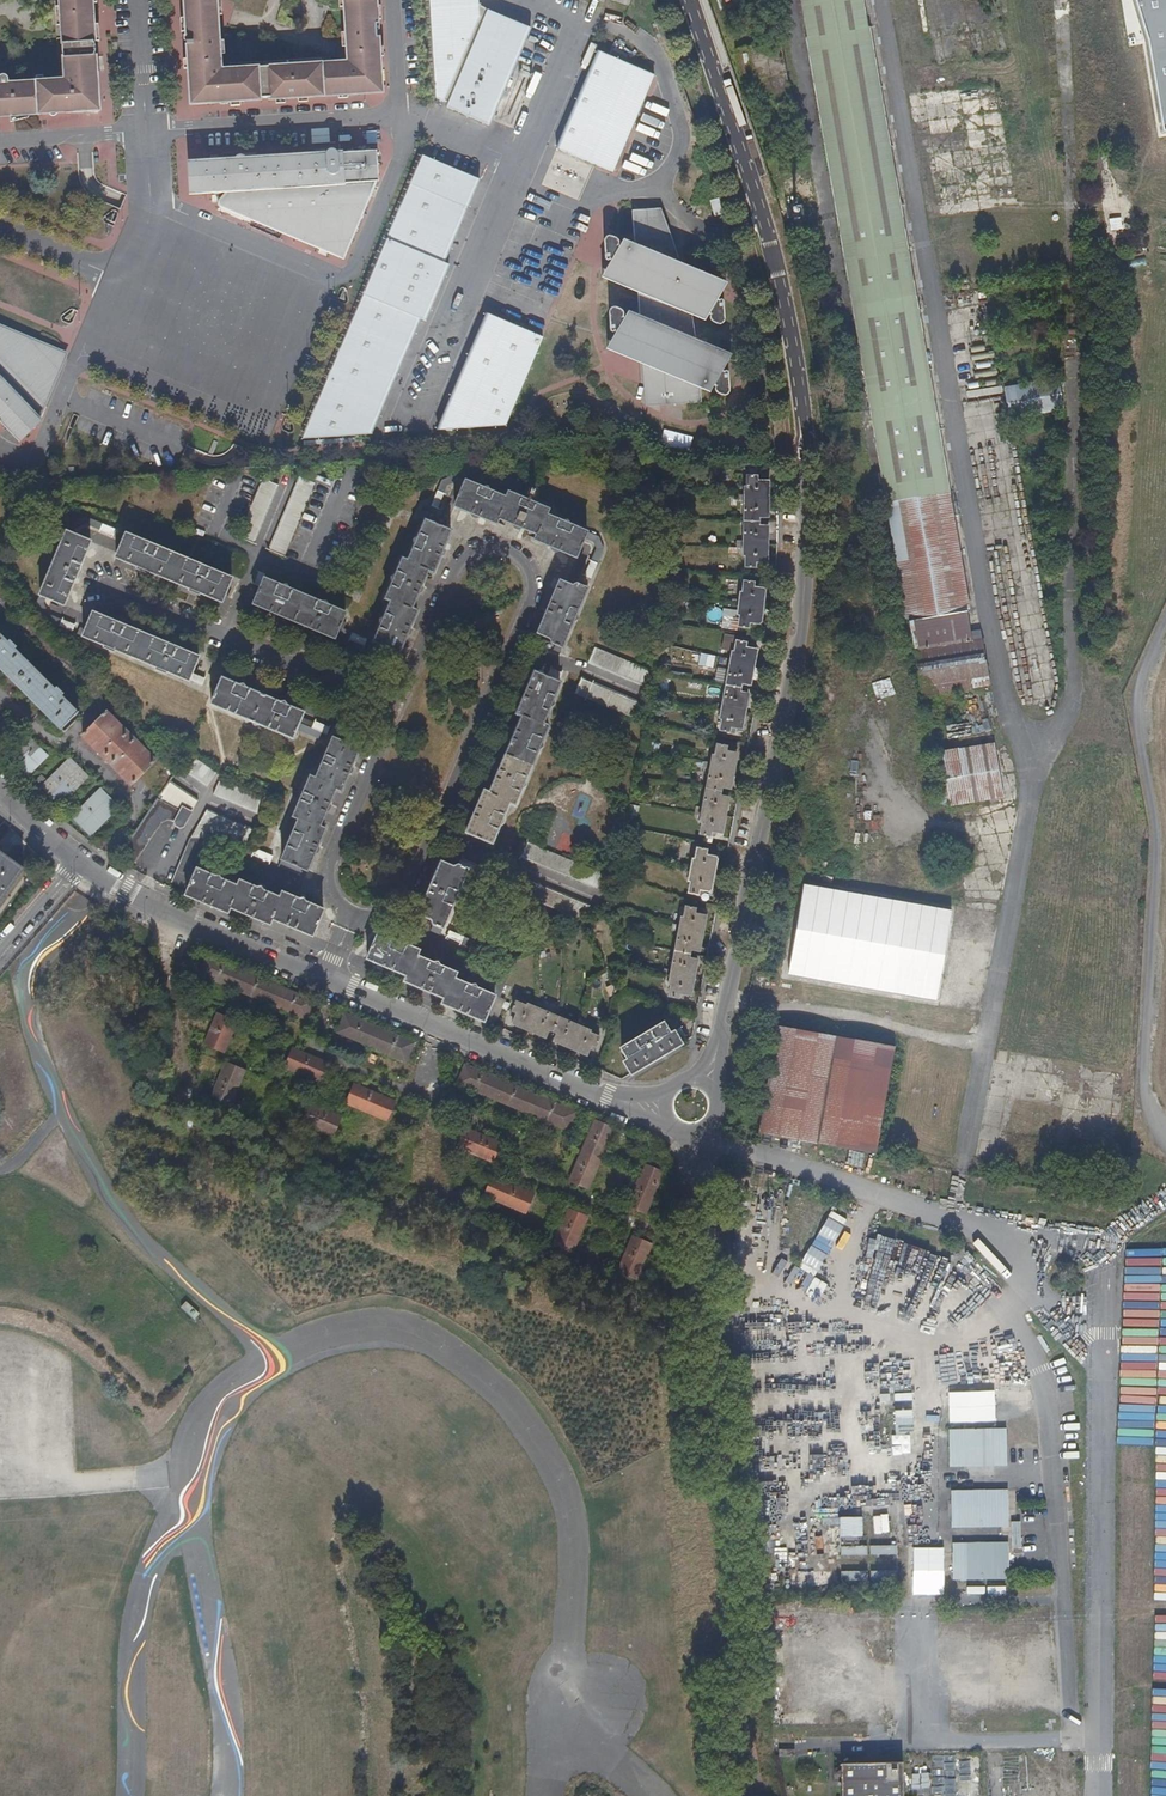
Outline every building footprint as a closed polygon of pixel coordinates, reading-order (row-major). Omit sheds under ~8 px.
[(194,45),(201,44),(201,39),(224,38),(223,7),(198,8),(198,0),(191,0),(194,45)] [(196,110),(383,103),(379,0),(349,0),(352,69),(226,74),(224,38),(201,39),(201,44),(194,45),(196,110)] [(487,19),(485,31),(481,32),(480,14),(479,2),(491,2),(491,0),(429,0),(433,97),(434,102),(435,106),(437,108),(440,111),(443,112),(446,113),(446,120),(489,138),(532,40),(487,19)] [(611,0),(608,9),(628,16),(631,7),(611,0)] [(863,0),(803,0),(907,615),(909,617),(922,690),(987,679),(979,634),(969,635),(965,607),(970,606),(863,0)] [(1150,39),(1165,130),(1165,129),(1165,0),(1137,0),(1150,39)] [(100,3),(66,4),(69,44),(103,42),(100,3)] [(69,44),(71,80),(18,82),(17,78),(16,76),(14,74),(12,73),(10,73),(8,74),(7,76),(6,80),(6,83),(0,83),(0,114),(16,114),(18,118),(108,112),(103,42),(69,44)] [(556,158),(614,182),(657,86),(600,61),(556,158)] [(376,130),(366,131),(366,144),(376,143),(376,130)] [(376,158),(190,168),(192,199),(226,198),(217,204),(213,207),(212,209),(213,211),(215,213),(248,225),(252,219),(337,262),(368,195),(363,192),(366,186),(365,174),(372,173),(373,185),(377,185),(376,158)] [(422,163),(298,445),(301,446),(297,453),(365,448),(368,442),(366,442),(416,327),(419,328),(421,328),(422,327),(443,275),(443,274),(441,273),(477,189),(422,163)] [(373,185),(366,186),(363,192),(368,195),(373,185)] [(629,252),(641,259),(639,231),(660,230),(671,271),(676,274),(659,219),(627,219),(629,252)] [(723,294),(676,274),(671,271),(660,230),(639,231),(641,259),(629,252),(620,247),(597,284),(632,299),(646,305),(650,333),(634,326),(624,322),(604,356),(634,369),(641,372),(645,402),(647,406),(652,408),(680,407),(679,396),(695,395),(706,402),(726,366),(692,351),(688,323),(704,330),(723,294)] [(646,305),(632,299),(634,326),(650,333),(646,305)] [(484,321),(445,407),(502,431),(541,344),(484,321)] [(11,446),(34,424),(13,403),(16,400),(33,407),(53,358),(0,336),(0,435),(11,446)] [(641,372),(634,369),(639,415),(696,409),(695,395),(679,396),(680,407),(652,408),(647,406),(645,402),(641,372)] [(1055,379),(1004,387),(1008,413),(1059,405),(1055,379)] [(502,431),(445,407),(431,440),(498,437),(502,431)] [(1054,419),(1041,421),(1043,436),(1056,434),(1054,419)] [(284,555),(314,482),(298,476),(269,549),(284,555)] [(253,541),(276,484),(261,478),(238,535),(253,541)] [(753,571),(766,571),(766,535),(758,535),(758,525),(766,525),(767,491),(754,491),(754,485),(745,485),(745,496),(742,496),(742,505),(736,505),(736,510),(742,510),(742,549),(736,549),(736,555),(741,555),(741,565),(744,565),(744,575),(753,575),(753,571)] [(505,505),(466,488),(456,513),(497,530),(499,526),(537,542),(534,547),(574,564),(585,539),(546,521),(548,516),(507,499),(505,505)] [(87,530),(125,546),(118,564),(140,574),(140,577),(141,584),(144,586),(147,585),(150,584),(154,579),(192,595),(191,599),(191,603),(192,606),(195,608),(198,607),(202,605),(205,601),(228,610),(238,587),(86,522),(70,529),(38,607),(45,626),(106,651),(106,654),(114,658),(118,657),(159,674),(159,677),(167,680),(170,678),(218,699),(214,711),(245,724),(248,729),(253,727),(257,733),(263,731),(294,744),(300,731),(304,733),(306,731),(334,743),(335,743),(337,737),(304,723),(304,720),(224,687),(221,692),(193,681),(201,664),(96,619),(89,636),(51,621),(45,609),(47,603),(66,611),(75,586),(79,587),(79,586),(84,587),(85,585),(88,586),(90,582),(84,576),(83,573),(82,569),(92,548),(74,541),(74,539),(76,535),(79,533),(87,530)] [(265,585),(255,611),(335,645),(338,640),(392,662),(395,656),(401,658),(417,618),(412,615),(428,576),(433,578),(450,537),(426,527),(408,568),(404,566),(387,605),(392,608),(375,647),(346,635),(348,630),(342,628),(346,619),(265,585)] [(592,578),(597,562),(589,560),(584,576),(592,578)] [(466,838),(491,849),(509,809),(514,811),(546,734),(542,732),(559,691),(548,686),(586,596),(577,592),(570,595),(557,590),(536,640),(549,645),(550,649),(551,652),(554,654),(542,684),(533,680),(516,721),(520,722),(488,798),(484,796),(466,838)] [(748,630),(758,632),(762,598),(752,597),(753,592),(743,591),(741,602),(738,601),(737,608),(731,608),(730,615),(736,616),(735,625),(738,625),(737,634),(747,636),(748,630)] [(60,738),(82,718),(80,715),(77,718),(63,704),(66,700),(59,692),(55,696),(15,654),(18,651),(10,642),(7,645),(0,637),(0,674),(60,738)] [(587,664),(643,686),(650,670),(594,648),(587,664)] [(728,734),(739,737),(746,701),(738,699),(740,692),(747,693),(754,659),(743,657),(744,651),(734,649),(732,659),(730,659),(729,666),(722,664),(721,671),(728,673),(720,713),(714,712),(712,719),(718,720),(717,727),(720,728),(718,738),(727,740),(728,734)] [(698,665),(713,668),(716,656),(701,652),(698,665)] [(581,677),(574,693),(633,719),(640,703),(581,677)] [(106,717),(82,742),(131,793),(156,768),(106,717)] [(25,741),(8,758),(28,778),(45,761),(25,741)] [(285,865),(308,876),(325,835),(322,834),(338,794),(343,796),(360,753),(335,743),(334,743),(318,785),(311,782),(295,822),(302,824),(285,865)] [(710,838),(721,840),(727,804),(720,803),(722,795),(729,796),(735,762),(723,760),(724,755),(715,753),(713,762),(711,762),(709,769),(704,768),(702,775),(707,776),(700,815),(695,814),(694,822),(699,823),(698,828),(700,829),(698,841),(709,843),(710,838)] [(207,788),(216,774),(194,758),(184,772),(207,788)] [(69,767),(43,795),(60,811),(86,784),(69,767)] [(212,795),(257,813),(263,798),(219,780),(212,795)] [(151,794),(142,806),(149,812),(158,800),(151,794)] [(99,799),(74,825),(91,840),(116,814),(99,799)] [(185,833),(190,821),(192,818),(183,813),(181,817),(159,804),(123,859),(136,868),(161,830),(164,828),(168,827),(171,827),(175,828),(177,830),(179,833),(182,833),(185,833)] [(196,825),(172,882),(185,888),(181,898),(230,920),(233,913),(274,931),(276,924),(314,941),(318,932),(320,925),(325,915),(284,897),(282,903),(243,886),(240,892),(201,876),(214,847),(207,844),(212,832),(196,825)] [(573,879),(579,865),(528,843),(522,858),(573,879)] [(698,897),(709,899),(716,863),(705,861),(705,857),(696,855),(694,866),(691,865),(690,874),(684,873),(683,879),(689,880),(687,887),(689,888),(687,899),(697,901),(698,897)] [(23,875),(0,858),(0,905),(23,875)] [(432,936),(440,940),(468,874),(458,870),(454,872),(441,867),(419,920),(432,925),(434,930),(432,936)] [(583,920),(589,905),(528,880),(522,895),(583,920)] [(950,909),(805,884),(789,973),(935,999),(950,909)] [(679,999),(690,1002),(697,966),(689,964),(691,956),(699,957),(706,922),(694,920),(695,915),(685,913),(683,925),(680,924),(679,932),(672,931),(671,937),(678,938),(670,977),(665,976),(663,983),(669,984),(668,990),(670,991),(668,1003),(678,1005),(679,999)] [(376,949),(373,955),(370,964),(409,981),(407,987),(445,1004),(442,1010),(485,1029),(496,1001),(456,984),(458,979),(417,962),(420,955),(380,939),(376,949)] [(210,963),(201,981),(308,1027),(316,1008),(210,963)] [(518,1018),(514,1029),(545,1042),(548,1035),(557,1039),(554,1045),(588,1059),(591,1050),(596,1052),(601,1041),(590,1036),(590,1035),(585,1033),(588,1027),(580,1023),(577,1030),(542,1015),(544,1008),(538,1005),(535,1011),(528,1008),(527,1010),(517,1006),(513,1016),(518,1018)] [(774,1016),(758,1139),(871,1155),(895,1034),(774,1016)] [(220,1017),(206,1049),(226,1057),(239,1026),(220,1017)] [(347,1020),(338,1039),(408,1069),(416,1050),(347,1020)] [(623,1068),(629,1081),(682,1053),(675,1040),(671,1042),(664,1029),(620,1053),(627,1065),(623,1068)] [(293,1054),(285,1071),(321,1087),(329,1069),(293,1054)] [(230,1067),(215,1101),(232,1109),(248,1074),(230,1067)] [(468,1072),(460,1091),(568,1138),(576,1119),(468,1072)] [(398,1109),(356,1091),(348,1108),(390,1127),(398,1109)] [(312,1109),(304,1127),(336,1141),(344,1123),(312,1109)] [(595,1126),(569,1185),(588,1194),(614,1134),(595,1126)] [(0,1134),(0,1151),(12,1149),(9,1132),(0,1134)] [(468,1134),(460,1151),(496,1166),(504,1149),(468,1134)] [(647,1171),(630,1212),(648,1219),(666,1178),(647,1171)] [(494,1182),(487,1199),(526,1216),(534,1199),(494,1182)] [(572,1214),(557,1249),(573,1256),(588,1221),(572,1214)] [(636,1242),(621,1277),(639,1285),(654,1250),(636,1242)] [(942,1264),(952,1274),(964,1262),(953,1252),(942,1264)] [(974,1282),(986,1270),(974,1259),(962,1271),(974,1282)] [(1005,1383),(1004,1398),(1023,1399),(1023,1384),(1005,1383)] [(950,1400),(895,1402),(896,1426),(951,1424),(950,1400)] [(868,1410),(868,1403),(852,1402),(852,1409),(868,1410)] [(980,1412),(959,1413),(959,1426),(981,1425),(980,1412)] [(948,1429),(949,1467),(1007,1466),(1006,1428),(948,1429)] [(348,1460),(357,1452),(346,1439),(336,1447),(348,1460)] [(357,1460),(345,1468),(353,1480),(365,1473),(357,1460)] [(379,1488),(373,1493),(381,1504),(387,1500),(379,1488)] [(1008,1490),(951,1490),(951,1528),(956,1528),(956,1543),(952,1543),(952,1581),(1009,1580),(1008,1490)] [(478,1514),(472,1517),(480,1532),(486,1529),(478,1514)] [(862,1539),(861,1518),(839,1518),(839,1539),(862,1539)] [(980,1632),(980,1614),(971,1614),(971,1632),(980,1632)] [(487,1654),(495,1654),(494,1636),(486,1636),(487,1654)] [(856,1737),(857,1720),(844,1720),(844,1737),(856,1737)] [(795,1756),(796,1748),(778,1747),(779,1756),(795,1756)] [(841,1763),(842,1795),(903,1795),(902,1762),(841,1763)]
